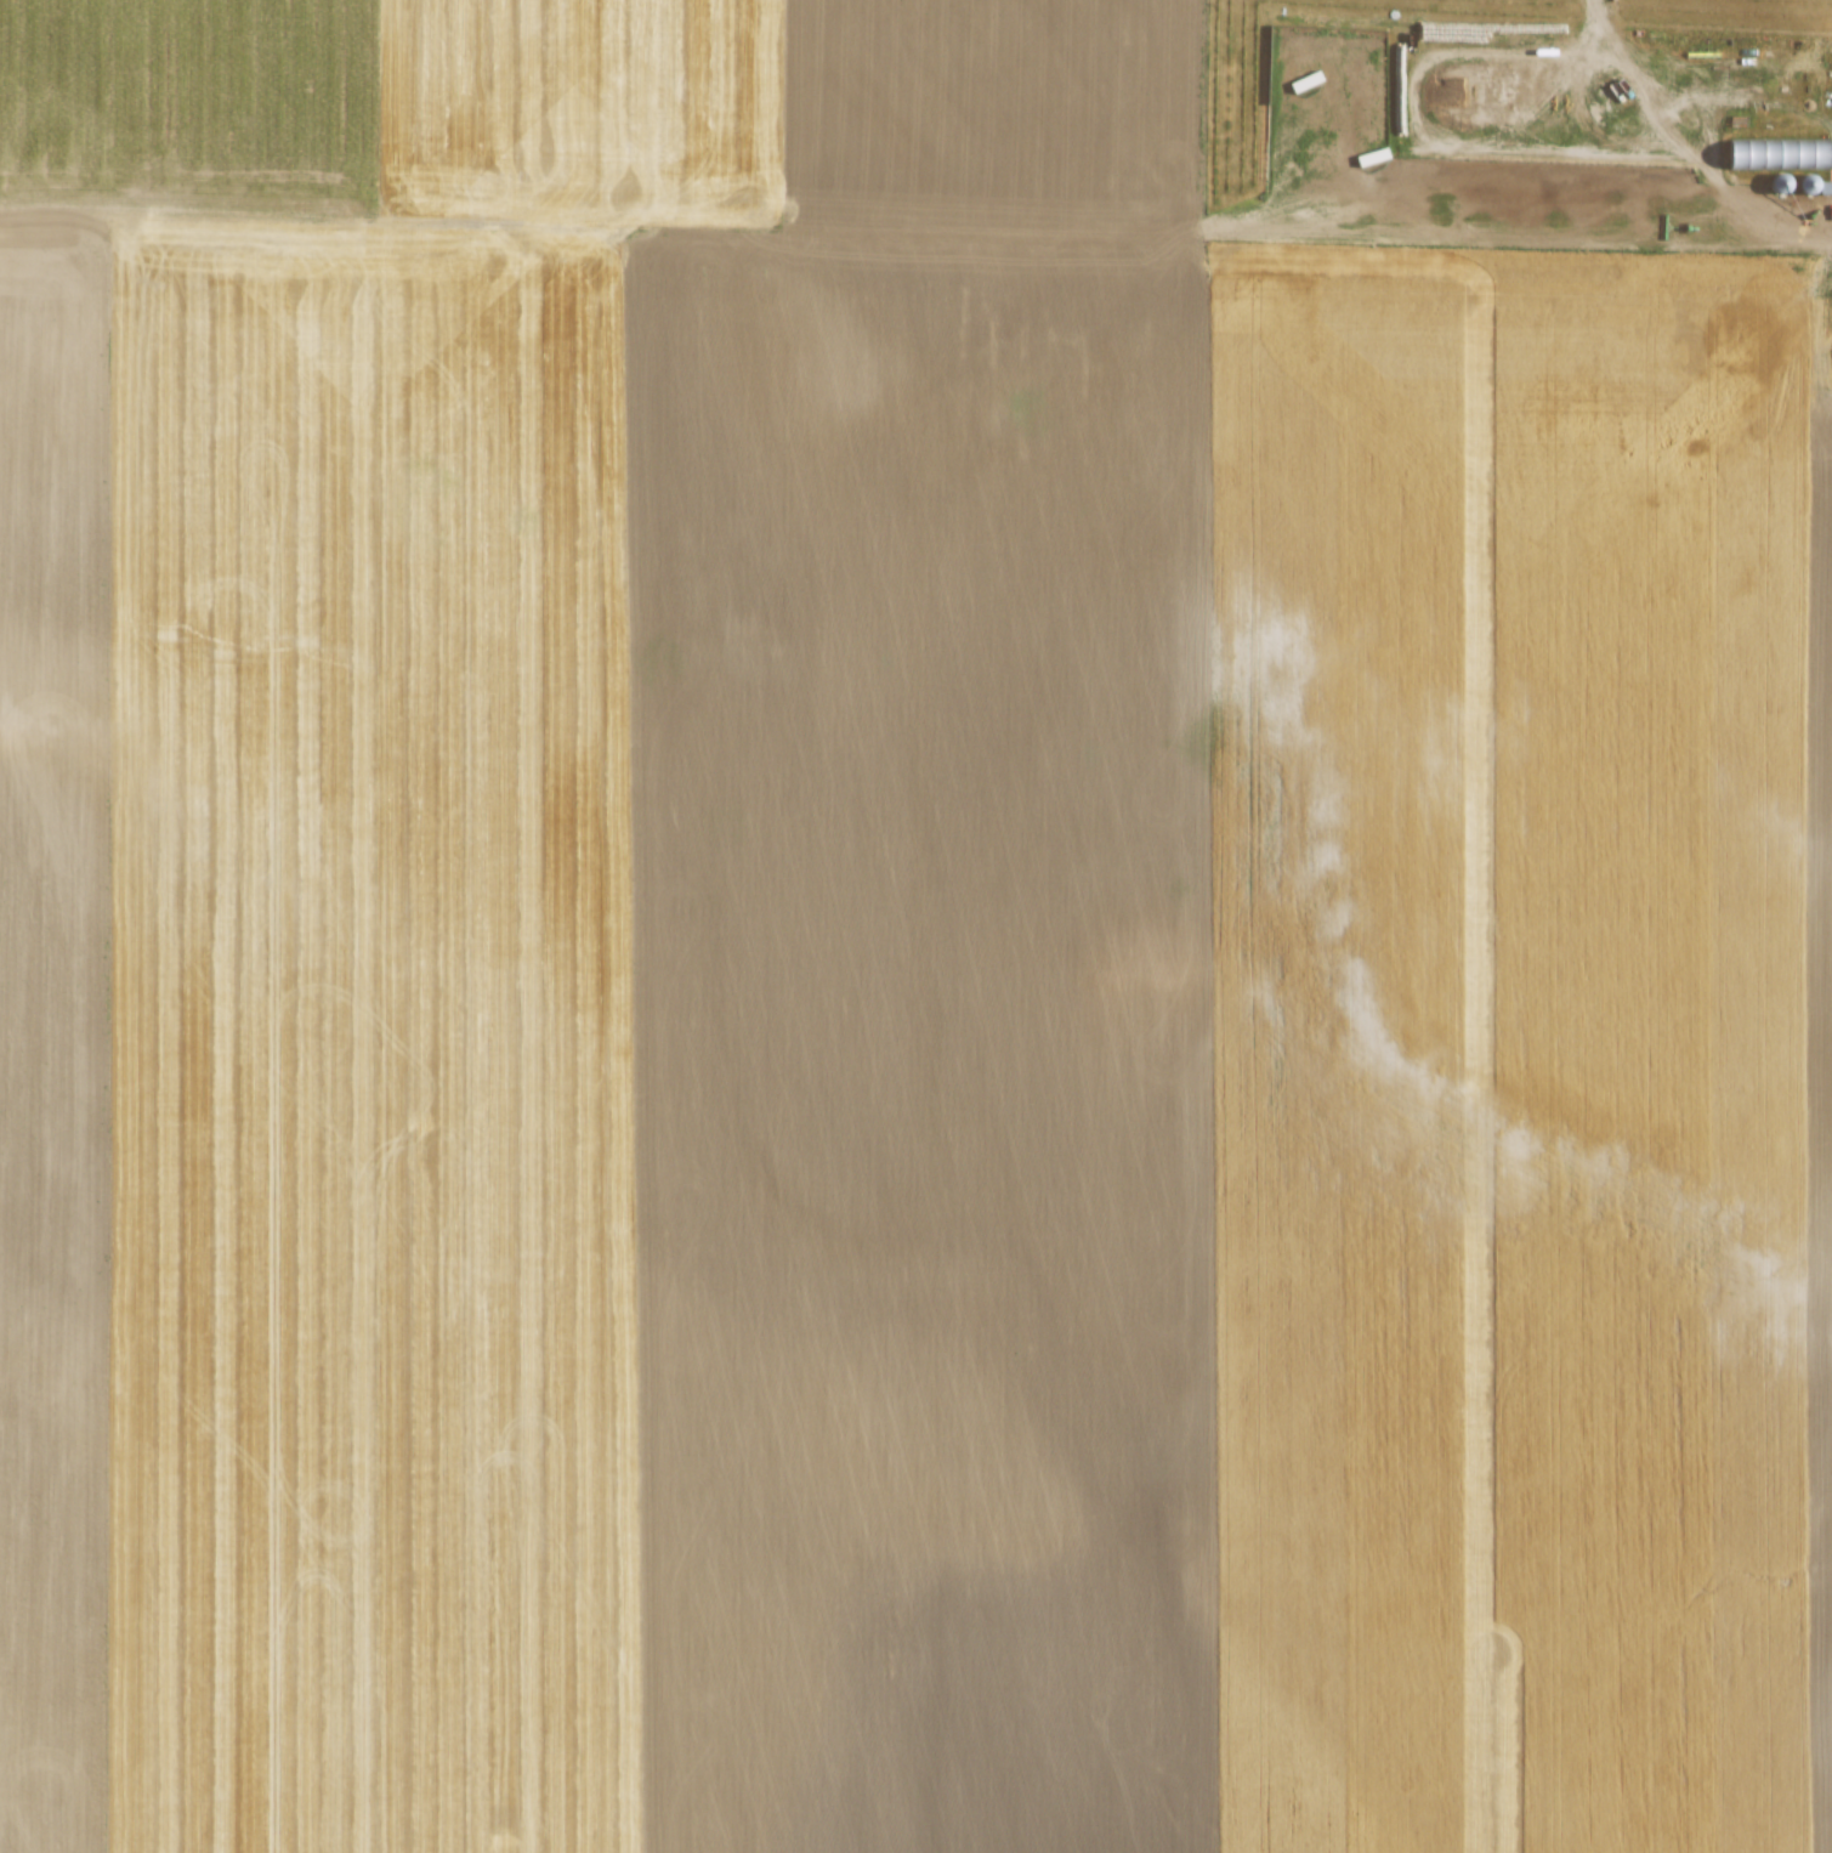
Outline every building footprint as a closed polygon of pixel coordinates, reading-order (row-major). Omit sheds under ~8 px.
[(1390,156),(1387,146),(1356,154),(1359,165),(1390,156)]
